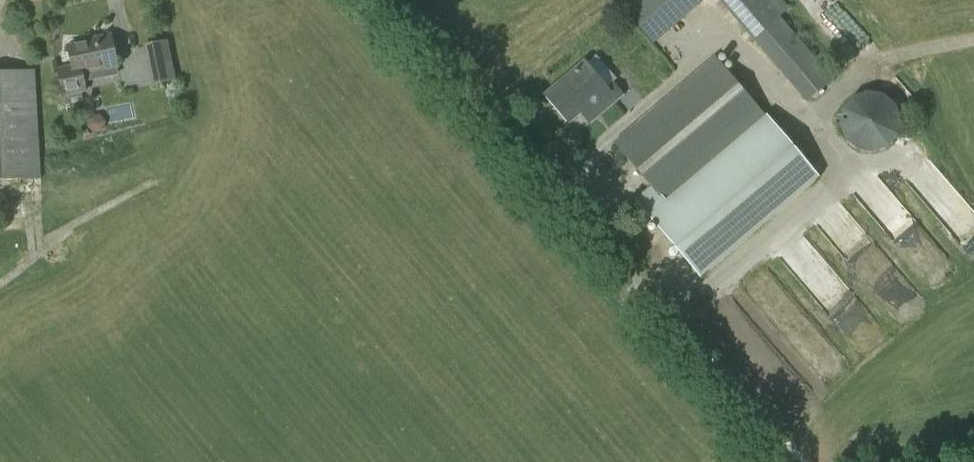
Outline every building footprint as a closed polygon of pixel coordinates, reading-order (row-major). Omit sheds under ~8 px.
[(834,79),(782,17),(791,10),(783,0),(718,0),(807,104),(834,79)] [(65,106),(84,101),(82,94),(87,92),(83,74),(118,67),(111,35),(94,39),(94,41),(68,46),(72,64),(57,68),(65,106)] [(168,40),(143,45),(152,86),(177,81),(168,40)] [(701,278),(820,177),(768,119),(716,58),(613,144),(650,188),(635,200),(701,278)] [(606,88),(586,63),(546,96),(568,122),(590,103),(600,115),(623,96),(612,83),(606,88)] [(41,180),(36,70),(0,72),(0,182),(41,180)] [(874,154),(888,148),(898,136),(901,120),(895,105),(884,95),(868,92),(852,98),(842,110),(839,127),(845,141),(858,152),(874,154)]
